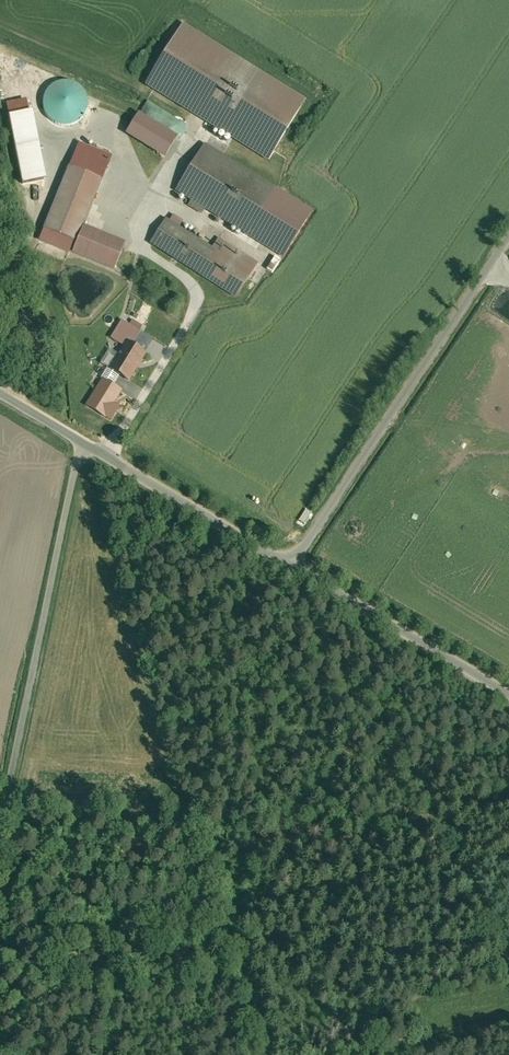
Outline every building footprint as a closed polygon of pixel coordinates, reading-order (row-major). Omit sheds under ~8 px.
[(184,22),(149,85),(177,100),(178,99),(181,100),(185,91),(191,94),(195,86),(195,96),(201,85),(201,82),(205,82),(205,73),(197,73),(197,67),(184,60),(192,60),(192,53),(195,53),(195,51),(198,45),(203,48),(204,46),(208,48),(231,48),(184,22)] [(50,84),(51,125),(83,124),(83,116),(91,115),(90,82),(50,84)] [(24,113),(10,115),(15,146),(28,144),(24,113)] [(171,158),(184,136),(144,113),(131,135),(171,158)] [(280,190),(208,145),(206,150),(189,176),(178,194),(178,195),(194,204),(191,210),(204,218),(208,213),(250,239),(280,190)] [(73,171),(104,184),(114,159),(83,147),(73,171)] [(168,188),(178,194),(189,176),(179,170),(168,188)] [(79,247),(105,184),(104,184),(73,171),(47,234),(79,247)] [(40,216),(45,200),(32,196),(28,207),(27,212),(31,213),(40,216)] [(153,248),(203,278),(219,253),(169,222),(153,248)] [(273,256),(269,270),(278,272),(282,259),(273,256)] [(145,351),(130,342),(139,328),(119,317),(108,337),(121,343),(107,368),(129,380),(145,351)] [(121,389),(103,378),(86,405),(110,420),(120,405),(113,401),(121,389)]
